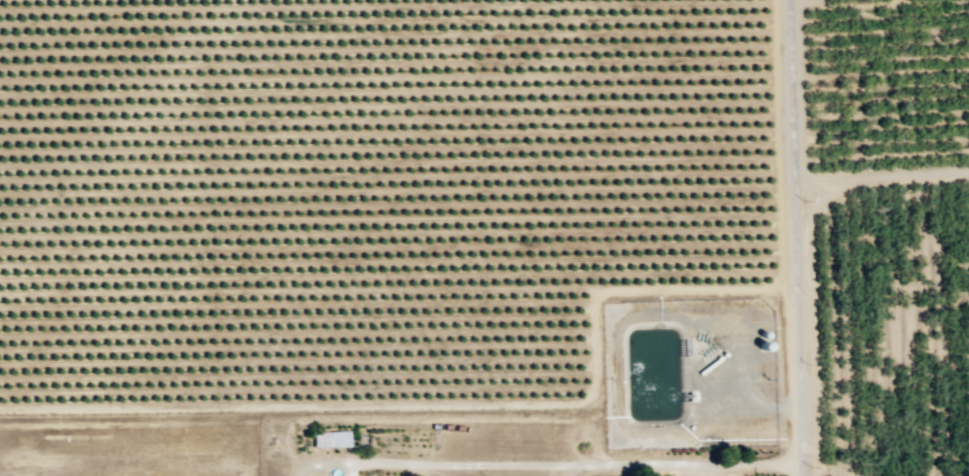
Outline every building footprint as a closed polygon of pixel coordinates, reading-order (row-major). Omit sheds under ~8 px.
[(350,446),(350,433),(314,434),(314,447),(350,446)]
